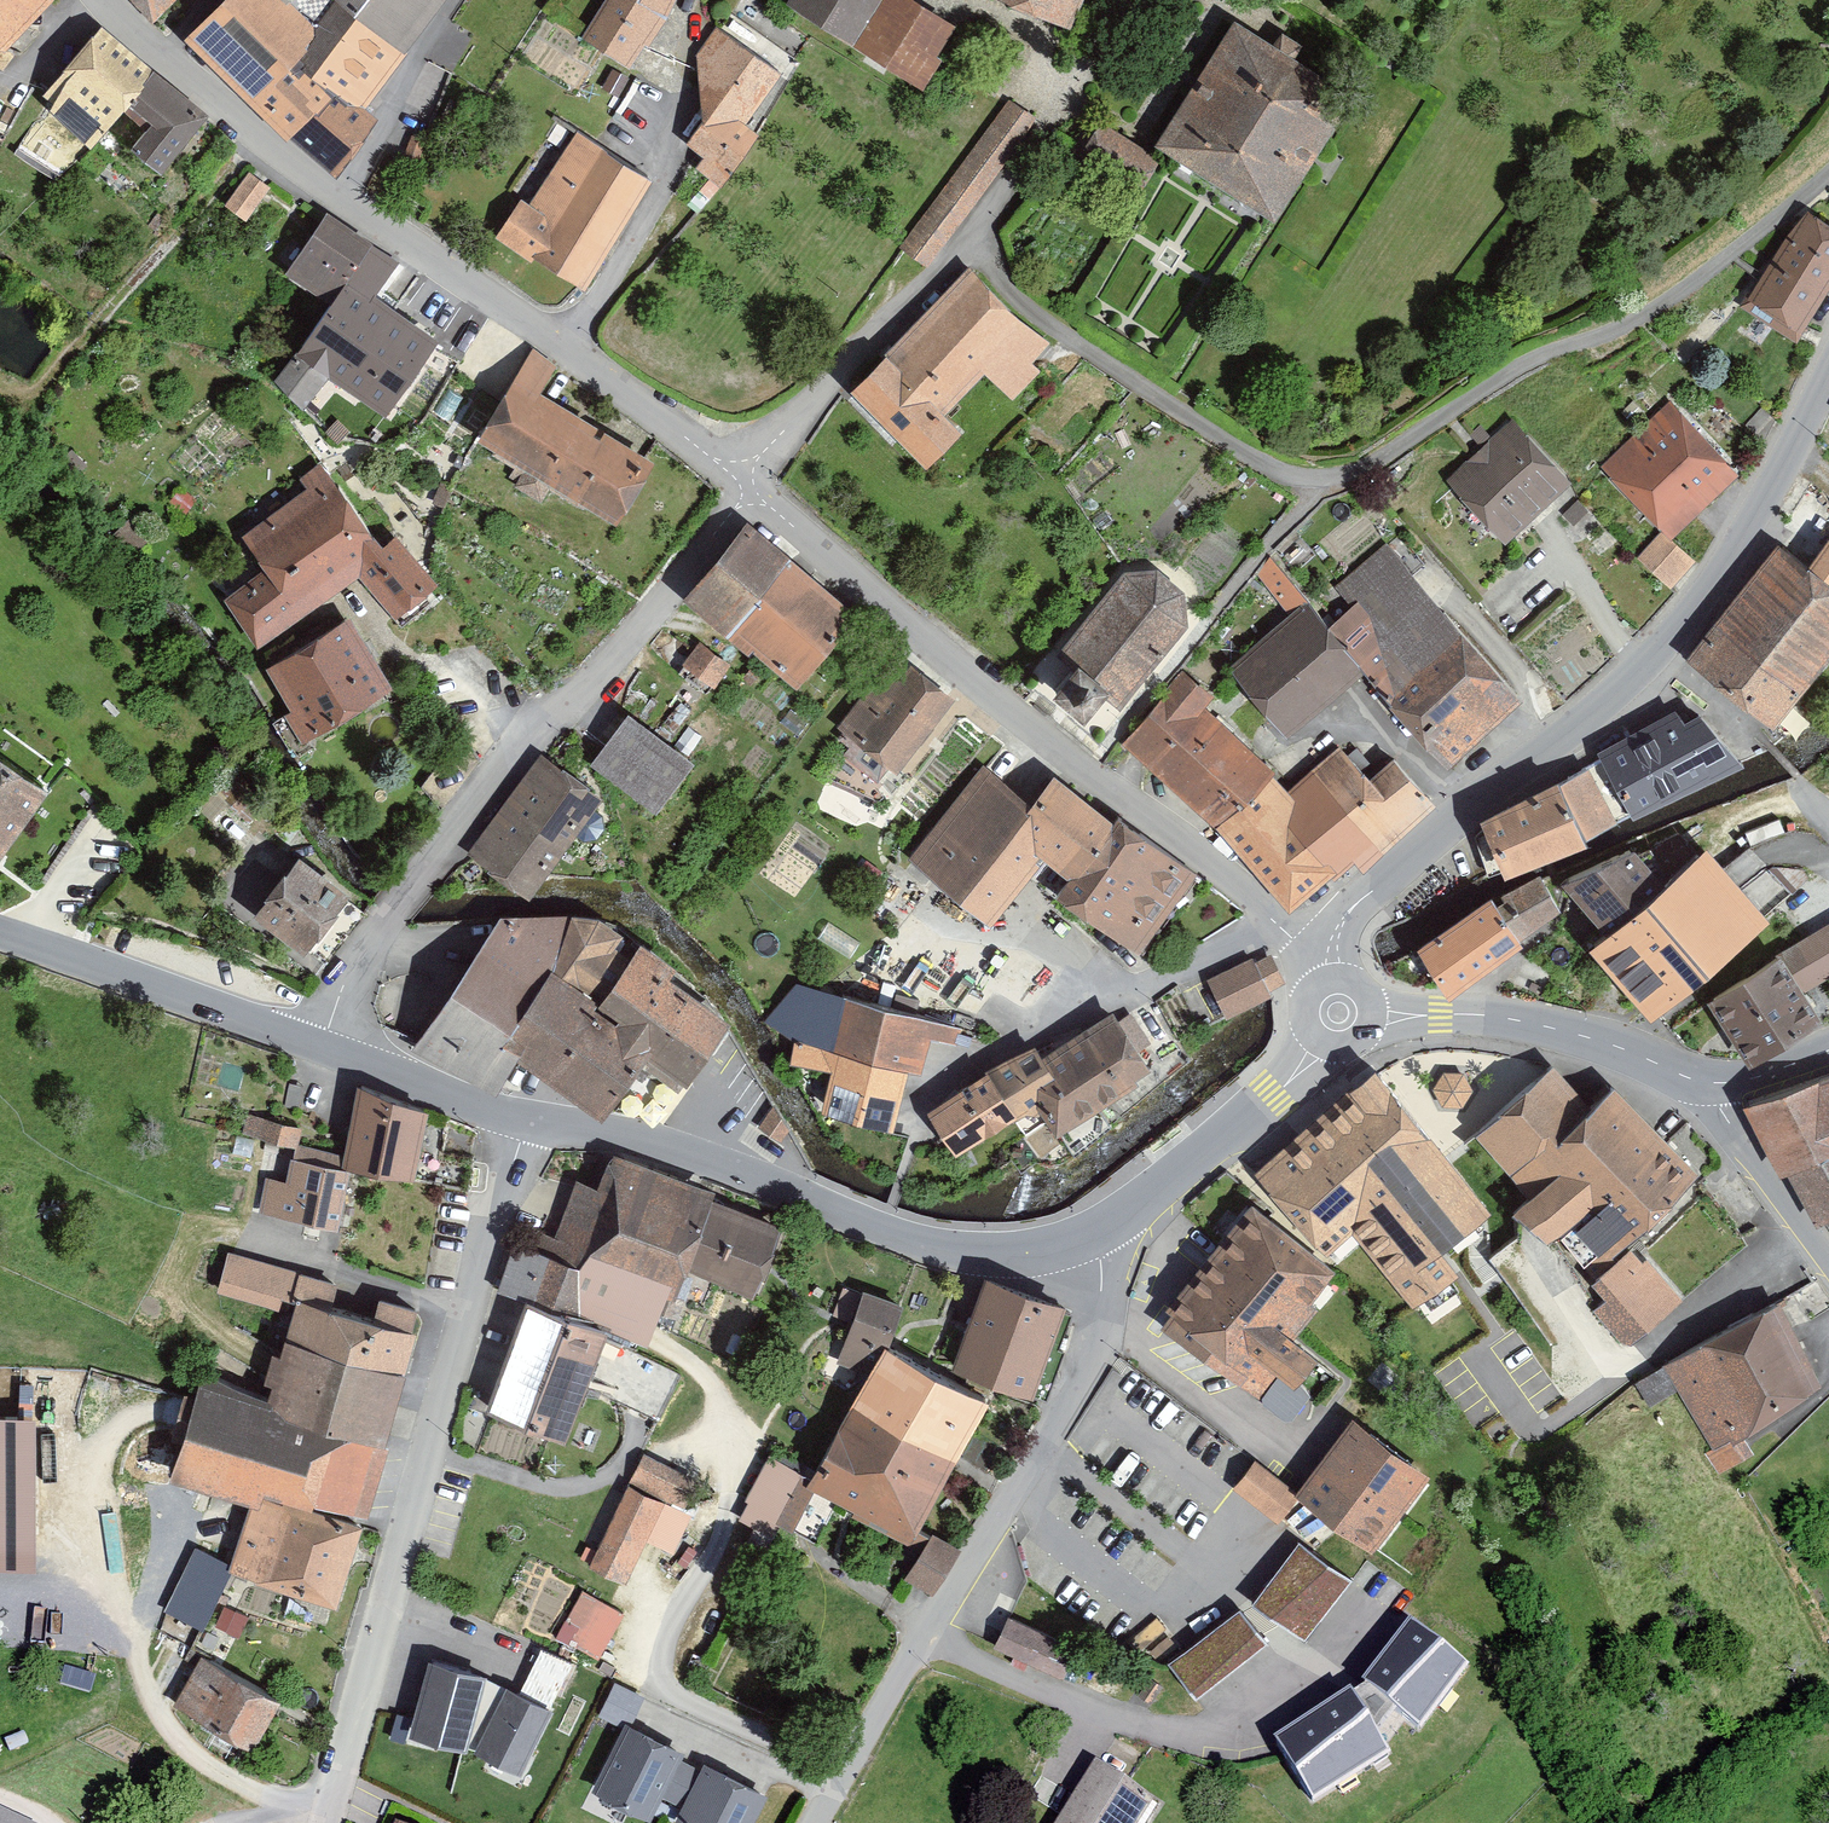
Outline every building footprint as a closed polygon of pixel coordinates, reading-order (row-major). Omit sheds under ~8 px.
[(55,0),(0,0),(0,55),(55,0)] [(152,22),(174,0),(133,0),(152,22)] [(186,40),(287,141),(291,137),(337,178),(379,118),(366,109),(447,0),(223,0),(186,40)] [(631,69),(645,45),(649,47),(669,17),(677,0),(606,0),(582,38),(631,69)] [(787,3),(924,90),(943,59),(938,56),(958,25),(917,0),(789,0),(787,3)] [(1071,29),(1084,0),(1003,0),(1071,29)] [(1356,96),(1235,19),(1155,145),(1276,221),(1356,96)] [(783,73),(717,28),(697,54),(703,121),(685,143),(704,157),(697,168),(722,188),(759,134),(747,124),(783,73)] [(220,125),(103,31),(46,102),(94,140),(123,104),(144,121),(121,149),(169,188),(220,125)] [(1010,100),(900,248),(928,268),(1038,120),(1010,100)] [(1162,159),(1101,121),(1078,157),(1140,194),(1162,159)] [(523,200),(495,237),(532,262),(535,257),(587,289),(654,179),(577,131),(532,205),(523,200)] [(267,193),(249,179),(226,208),(244,222),(267,193)] [(1804,209),(1741,307),(1798,343),(1828,291),(1828,224),(1804,209)] [(399,264),(328,214),(286,272),(331,303),(274,384),(307,407),(329,376),(385,415),(441,337),(378,293),(399,264)] [(970,270),(851,391),(927,469),(964,433),(947,415),(985,374),(1014,400),(1042,372),(1033,363),(1051,343),(970,270)] [(560,368),(537,351),(476,445),(525,476),(514,494),(541,510),(550,492),(617,532),(655,469),(540,399),(560,368)] [(1740,474),(1671,402),(1601,468),(1663,532),(1637,558),(1672,589),(1696,561),(1672,538),(1740,474)] [(1514,419),(1448,479),(1506,545),(1574,482),(1514,419)] [(318,466),(300,481),(310,495),(243,538),(263,571),(221,597),(257,651),(357,583),(395,626),(436,595),(399,535),(376,551),(318,466)] [(856,612),(748,525),(689,598),(797,685),(856,612)] [(1289,616),(1229,668),(1289,738),(1366,673),(1448,769),(1522,701),(1387,543),(1336,587),(1352,607),(1330,627),(1271,557),(1259,577),(1289,616)] [(1809,569),(1776,543),(1684,662),(1774,731),(1828,660),(1828,543),(1809,569)] [(1124,572),(1056,656),(1074,670),(1053,696),(1085,722),(1106,697),(1121,710),(1189,626),(1186,592),(1158,567),(1124,572)] [(352,617),(267,675),(313,751),(397,693),(352,617)] [(735,672),(699,649),(681,677),(716,700),(735,672)] [(958,702),(899,656),(836,736),(895,782),(958,702)] [(1182,671),(1121,745),(1217,828),(1290,913),(1332,876),(1335,880),(1355,862),(1364,873),(1437,806),(1394,758),(1371,778),(1340,747),(1289,791),(1274,776),(1277,773),(1206,708),(1216,696),(1182,671)] [(1605,759),(1483,829),(1505,881),(1588,847),(1586,840),(1635,813),(1638,818),(1742,767),(1702,717),(1685,727),(1677,712),(1602,753),(1605,759)] [(694,764),(631,717),(590,772),(655,820),(694,764)] [(48,791),(0,758),(0,859),(48,791)] [(604,804),(542,761),(523,786),(493,826),(467,861),(530,906),(578,842),(586,847),(599,845),(606,835),(606,821),(597,815),(604,804)] [(1043,855),(1074,879),(1061,895),(1136,953),(1196,875),(1121,817),(1116,824),(1054,777),(1034,803),(983,765),(908,862),(990,924),(1043,855)] [(1607,935),(1589,951),(1652,1022),(1771,922),(1767,917),(1790,893),(1766,865),(1741,888),(1708,845),(1666,886),(1636,848),(1561,884),(1607,935)] [(350,898),(295,857),(254,912),(309,953),(330,924),(350,898)] [(1561,911),(1540,876),(1494,902),(1491,898),(1418,948),(1449,1001),(1523,945),(1521,942),(1561,911)] [(500,914),(414,1048),(499,1092),(519,1059),(559,1087),(574,1097),(605,1119),(620,1105),(654,1124),(664,1111),(669,1105),(681,1090),(695,1069),(721,1029),(727,1021),(595,917),(500,914)] [(1709,1002),(1750,1069),(1825,1022),(1805,992),(1828,979),(1828,924),(1709,1002)] [(1286,984),(1271,955),(1256,963),(1270,991),(1286,984)] [(1256,963),(1253,957),(1207,980),(1226,1019),(1272,996),(1270,991),(1256,963)] [(961,1047),(965,1032),(839,999),(837,1005),(797,989),(771,1024),(777,1036),(806,1043),(797,1067),(835,1076),(823,1118),(894,1135),(909,1077),(925,1078),(934,1041),(961,1047)] [(1045,1062),(1035,1047),(989,1072),(928,1112),(957,1158),(1019,1117),(1040,1114),(1057,1137),(1151,1072),(1116,1017),(1045,1062)] [(1378,1072),(1255,1172),(1326,1257),(1353,1235),(1415,1311),(1459,1275),(1442,1255),(1494,1213),(1449,1159),(1378,1072)] [(1464,1074),(1444,1073),(1433,1090),(1443,1109),(1462,1109),(1473,1092),(1464,1074)] [(1744,1108),(1780,1178),(1788,1175),(1816,1229),(1828,1223),(1828,1076),(1744,1108)] [(1616,1085),(1591,1108),(1513,1178),(1530,1198),(1515,1212),(1546,1247),(1558,1236),(1597,1280),(1591,1285),(1605,1300),(1594,1310),(1622,1340),(1633,1342),(1683,1300),(1647,1260),(1643,1263),(1631,1249),(1618,1261),(1613,1256),(1700,1177),(1616,1085)] [(429,1112),(357,1086),(342,1170),(349,1171),(415,1182),(429,1112)] [(791,1135),(775,1104),(759,1126),(784,1145),(791,1135)] [(303,1128),(247,1115),(243,1134),(298,1150),(303,1128)] [(717,1193),(618,1156),(609,1163),(599,1190),(577,1181),(549,1257),(514,1243),(498,1293),(527,1303),(486,1413),(566,1444),(609,1334),(648,1349),(667,1299),(675,1302),(688,1271),(754,1299),(783,1228),(714,1201),(717,1193)] [(259,1213),(338,1231),(349,1171),(342,1170),(292,1159),(287,1182),(266,1177),(259,1213)] [(1336,1273),(1252,1205),(1166,1310),(1171,1314),(1161,1328),(1260,1399),(1278,1376),(1295,1390),(1318,1361),(1293,1341),(1319,1310),(1312,1304),(1336,1273)] [(339,1285),(229,1253),(218,1292),(279,1311),(283,1298),(297,1303),(281,1356),(273,1354),(266,1381),(273,1384),(268,1401),(205,1371),(172,1483),(249,1506),(230,1565),(193,1547),(165,1613),(203,1633),(231,1572),(340,1612),(364,1525),(312,1510),(314,1505),(366,1518),(389,1447),(385,1446),(418,1332),(412,1330),(417,1311),(377,1300),(373,1317),(333,1306),(339,1285)] [(1066,1308),(987,1279),(951,1373),(1034,1400),(1066,1308)] [(754,1529),(745,1549),(762,1561),(781,1527),(811,1545),(834,1502),(913,1543),(990,1402),(890,1348),(904,1307),(863,1292),(862,1294),(844,1287),(833,1315),(852,1323),(838,1362),(866,1377),(813,1481),(771,1455),(745,1501),(749,1504),(740,1521),(754,1529)] [(1824,1387),(1781,1302),(1702,1345),(1635,1384),(1649,1407),(1678,1391),(1713,1449),(1705,1453),(1719,1476),(1755,1454),(1745,1438),(1824,1387)] [(595,1371),(617,1380),(613,1391),(662,1412),(681,1368),(609,1337),(595,1371)] [(36,1418),(0,1418),(0,1571),(36,1572),(36,1418)] [(1298,1492),(1295,1497),(1297,1498),(1374,1554),(1432,1476),(1353,1419),(1298,1492)] [(645,1454),(590,1568),(627,1585),(646,1542),(675,1554),(693,1515),(684,1512),(700,1482),(645,1454)] [(1297,1498),(1295,1497),(1298,1492),(1256,1462),(1236,1490),(1279,1525),(1297,1498)] [(960,1550),(933,1534),(905,1580),(933,1597),(960,1550)] [(1352,1580),(1298,1543),(1252,1604),(1306,1639),(1352,1580)] [(624,1614),(583,1591),(558,1641),(600,1659),(624,1614)] [(1239,1610),(1168,1665),(1196,1699),(1267,1643),(1239,1610)] [(1077,1649),(1008,1616),(994,1648),(1065,1680),(1077,1649)] [(1351,1701),(1274,1748),(1314,1811),(1392,1760),(1380,1741),(1396,1718),(1422,1735),(1470,1673),(1410,1628),(1362,1692),(1365,1696),(1352,1704),(1351,1701)] [(283,1700),(201,1656),(174,1706),(255,1751),(283,1700)] [(486,1679),(427,1661),(408,1737),(467,1752),(468,1747),(476,1750),(475,1753),(521,1777),(554,1712),(486,1679)] [(613,1677),(602,1709),(633,1721),(645,1689),(613,1677)] [(627,1724),(592,1793),(652,1821),(663,1798),(682,1808),(675,1822),(755,1822),(768,1797),(705,1763),(701,1770),(682,1762),(685,1752),(627,1724)] [(1095,1763),(1056,1822),(1151,1822),(1162,1806),(1095,1763)]
